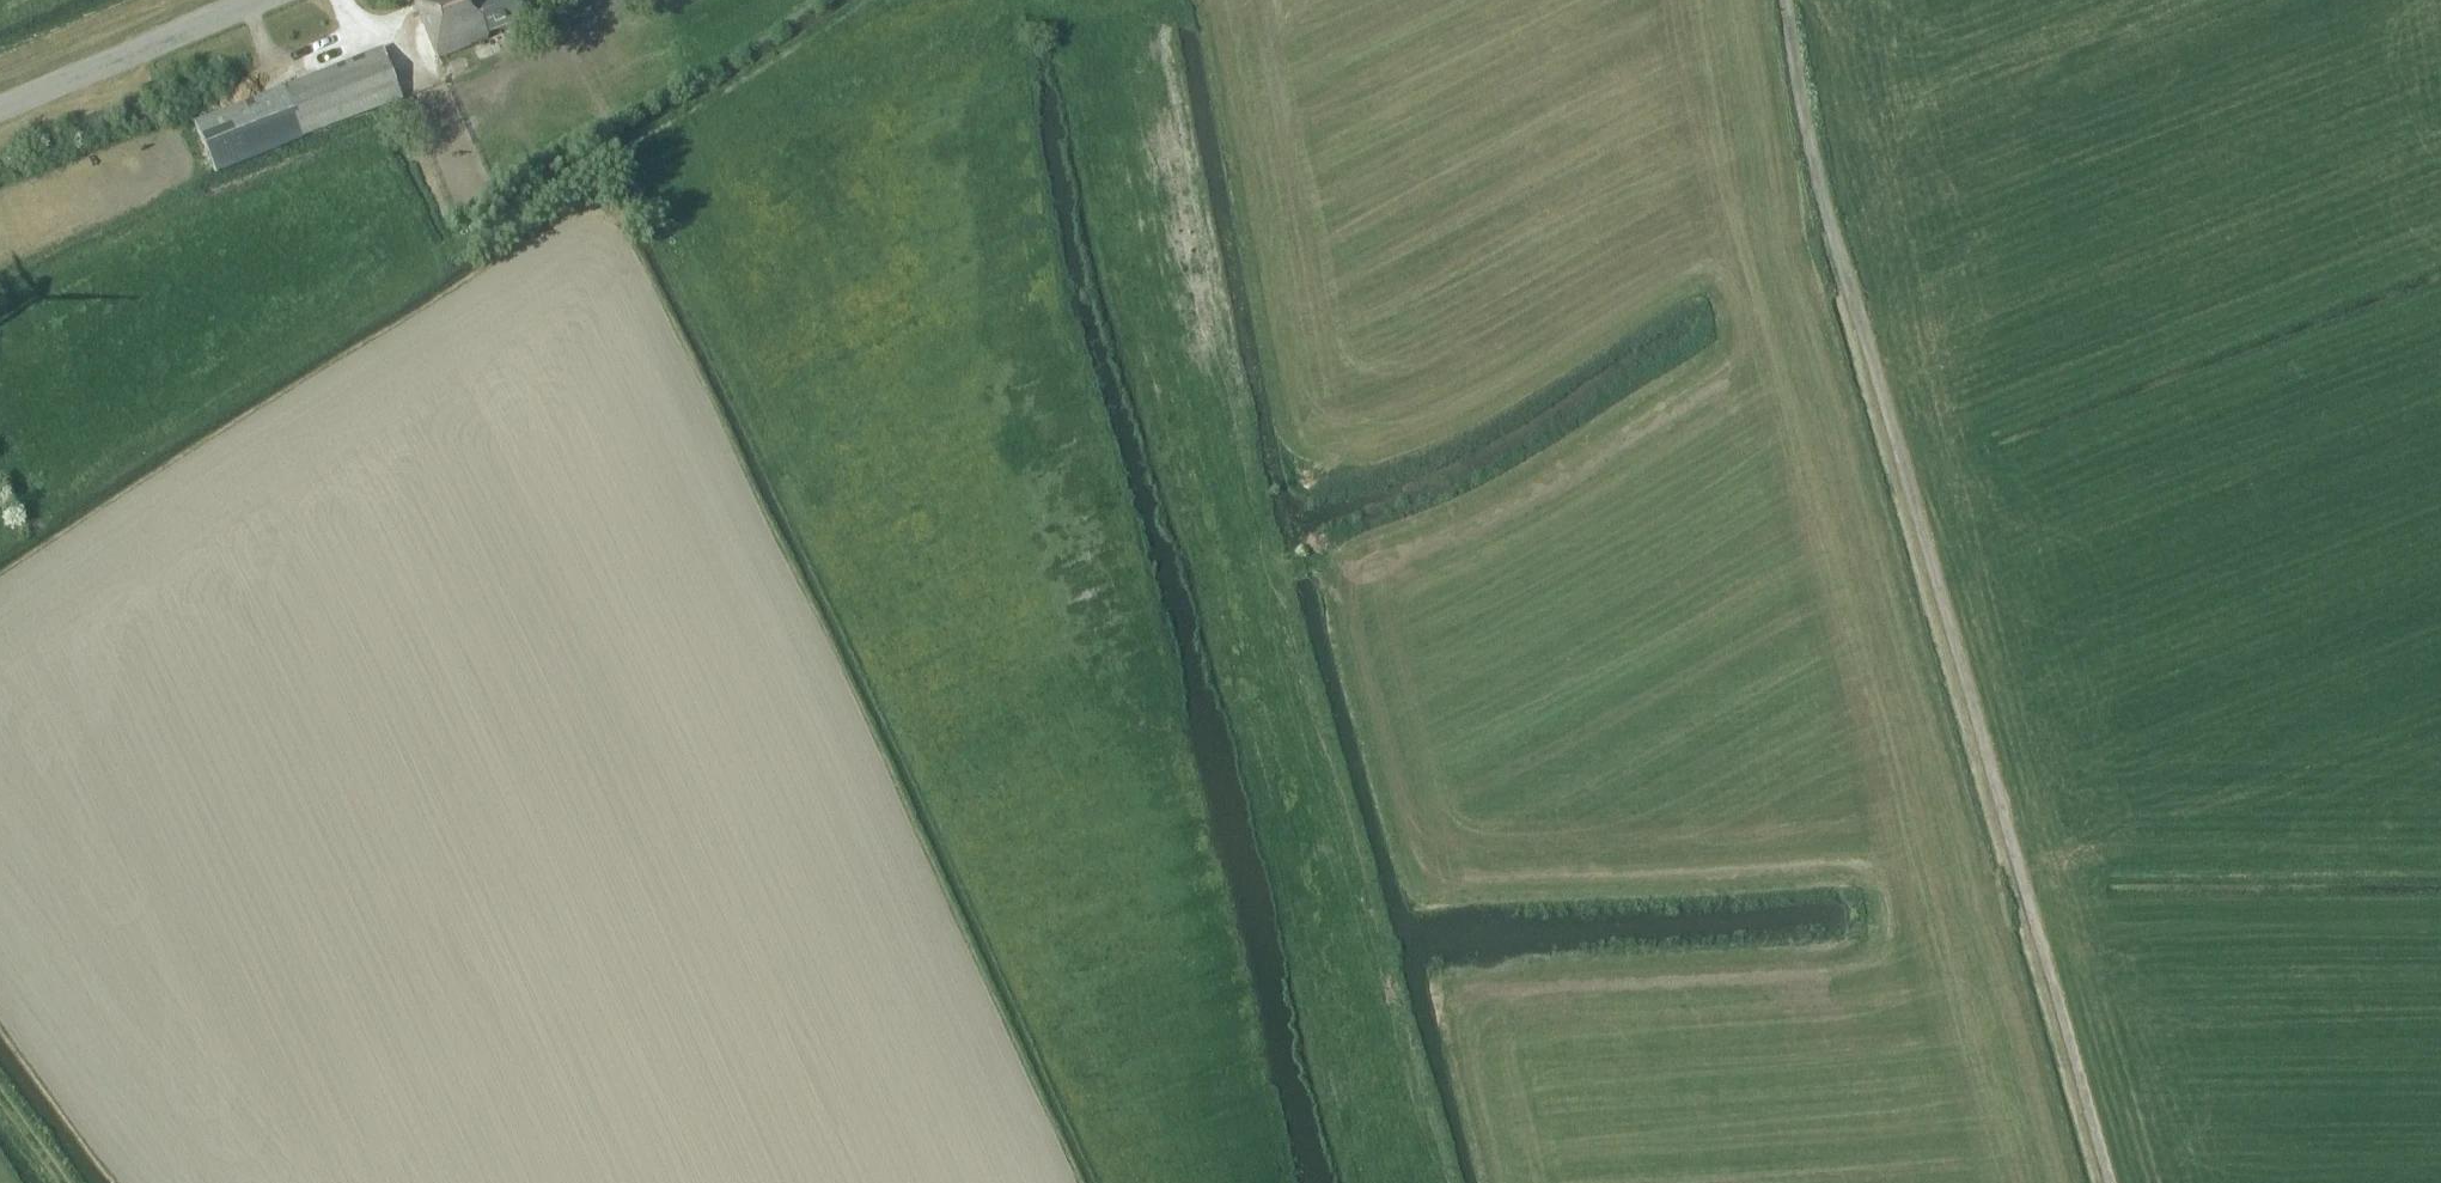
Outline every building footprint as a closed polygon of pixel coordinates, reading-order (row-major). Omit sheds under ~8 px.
[(440,60),(472,48),(471,46),(488,40),(487,36),(524,22),(515,0),(417,0),(440,60)] [(402,101),(382,50),(195,123),(215,175),(402,101)]
